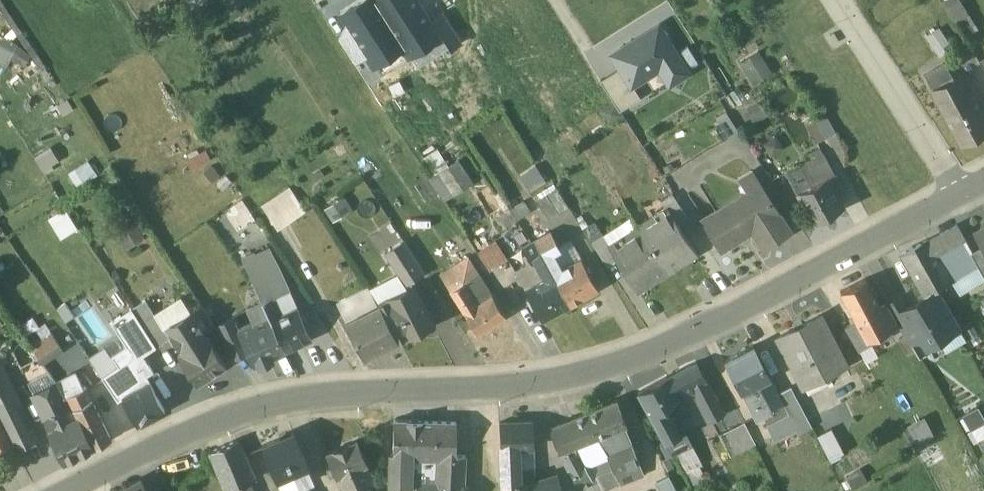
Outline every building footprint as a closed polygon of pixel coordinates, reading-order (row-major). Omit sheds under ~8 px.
[(375,11),(404,56),(409,64),(439,44),(431,31),(411,0),(393,0),(375,11)] [(404,56),(375,11),(370,4),(341,22),(353,40),(367,63),(374,74),(404,56)] [(444,23),(431,31),(439,44),(449,60),(463,52),(444,23)] [(977,39),(968,25),(959,31),(967,45),(977,39)] [(622,78),(634,99),(662,82),(672,97),(691,85),(660,36),(613,65),(622,78)] [(367,63),(353,40),(339,49),(353,72),(367,63)] [(17,55),(0,47),(0,48),(0,77),(6,80),(17,55)] [(958,72),(947,55),(940,60),(951,77),(958,72)] [(955,88),(947,74),(925,86),(933,100),(955,88)] [(601,91),(620,122),(641,109),(634,99),(622,78),(601,91)] [(776,88),(770,78),(755,87),(760,98),(776,88)] [(955,88),(933,100),(946,124),(968,112),(955,88)] [(946,124),(963,156),(983,145),(983,123),(976,108),(968,112),(946,124)] [(826,126),(807,136),(817,154),(836,143),(826,126)] [(824,164),(801,177),(812,197),(835,184),(824,164)] [(457,173),(438,185),(453,208),(471,196),(457,173)] [(801,177),(788,184),(798,204),(812,197),(801,177)] [(748,203),(703,231),(722,260),(753,241),(764,258),(791,242),(753,182),(740,190),(748,203)] [(798,204),(798,205),(814,234),(844,218),(838,206),(844,202),(835,184),(812,197),(798,204)] [(550,233),(570,220),(558,200),(537,213),(550,233)] [(290,202),(263,219),(276,240),(303,223),(290,202)] [(688,227),(674,205),(663,213),(667,220),(669,219),(678,234),(688,227)] [(351,223),(344,211),(326,222),(334,234),(351,223)] [(525,214),(512,223),(518,232),(531,224),(525,214)] [(66,217),(48,228),(62,248),(79,237),(66,217)] [(670,285),(699,266),(678,234),(669,219),(667,220),(640,238),(670,285)] [(512,223),(497,232),(504,242),(518,232),(512,223)] [(596,235),(585,242),(593,254),(604,247),(596,235)] [(959,236),(903,265),(904,266),(903,266),(926,307),(938,300),(980,275),(973,263),(973,262),(959,236)] [(670,285),(640,238),(611,257),(610,258),(614,264),(619,273),(640,305),(670,285)] [(552,245),(537,254),(545,269),(553,265),(561,260),(561,259),(552,245)] [(611,257),(605,248),(593,255),(609,279),(619,273),(614,264),(610,258),(611,257)] [(572,253),(561,259),(561,260),(553,265),(562,282),(582,271),(572,253)] [(425,284),(406,254),(386,267),(405,297),(425,284)] [(491,284),(509,272),(497,254),(479,266),(491,284)] [(537,254),(524,261),(528,267),(533,276),(537,274),(545,269),(537,254)] [(973,262),(973,263),(980,275),(983,282),(983,256),(973,262)] [(562,282),(553,265),(545,269),(554,286),(562,282)] [(254,273),(246,277),(254,295),(279,283),(270,266),(254,273)] [(533,276),(528,267),(523,269),(528,278),(516,284),(526,302),(546,291),(537,274),(533,276)] [(251,268),(243,272),(246,277),(254,273),(251,268)] [(554,286),(545,269),(537,274),(546,291),(554,286)] [(467,271),(439,289),(449,304),(476,287),(467,271)] [(562,282),(554,286),(572,318),(600,302),(582,271),(562,282)] [(297,321),(279,283),(254,295),(262,313),(272,309),(281,329),(297,321)] [(572,318),(554,286),(546,291),(526,302),(544,333),(572,318)] [(476,287),(449,304),(476,348),(504,330),(476,287)] [(866,289),(841,302),(856,331),(856,332),(858,331),(869,326),(882,319),(881,317),(866,289)] [(414,299),(380,316),(381,317),(399,353),(433,336),(414,299)] [(907,318),(906,319),(922,347),(928,357),(960,338),(938,300),(926,307),(907,318)] [(907,318),(901,308),(888,315),(911,354),(922,347),(906,319),(907,318)] [(272,309),(262,313),(269,329),(272,333),(281,329),(272,309)] [(170,351),(146,313),(132,322),(157,360),(170,351)] [(887,314),(881,317),(882,319),(869,326),(878,344),(879,345),(897,335),(887,314)] [(381,317),(346,335),(365,370),(399,353),(381,317)] [(311,351),(297,321),(281,329),(272,333),(285,363),(311,351)] [(157,360),(132,322),(112,335),(136,373),(144,368),(157,360)] [(207,350),(191,325),(168,340),(184,365),(207,350)] [(846,375),(820,325),(779,347),(805,396),(846,375)] [(869,326),(858,331),(868,350),(869,349),(878,344),(869,326)] [(240,342),(239,343),(249,364),(255,377),(259,375),(260,378),(272,372),(271,370),(285,363),(272,333),(269,329),(240,342)] [(249,364),(239,343),(240,342),(235,331),(216,339),(236,370),(249,364)] [(856,331),(845,337),(859,360),(871,353),(869,349),(868,350),(858,331),(856,332),(856,331)] [(44,338),(24,352),(41,378),(62,364),(44,338)] [(184,365),(179,368),(197,397),(226,378),(208,349),(207,350),(184,365)] [(779,403),(754,356),(726,370),(743,402),(744,402),(757,427),(784,413),(779,403)] [(118,379),(102,390),(118,415),(123,412),(122,410),(130,405),(150,395),(147,389),(154,384),(144,368),(136,373),(127,359),(112,369),(118,379)] [(697,373),(681,382),(689,397),(691,397),(706,389),(697,373)] [(20,415),(0,374),(0,425),(20,415)] [(94,378),(75,388),(81,403),(85,401),(85,403),(103,392),(94,378)] [(681,382),(668,389),(679,412),(694,403),(691,397),(689,397),(681,382)] [(81,403),(75,388),(58,396),(64,411),(68,409),(74,420),(90,412),(85,403),(85,401),(81,403)] [(668,389),(638,406),(667,457),(682,449),(666,419),(679,412),(668,389)] [(725,424),(706,389),(691,397),(694,403),(710,432),(725,424)] [(130,405),(122,410),(123,412),(138,439),(166,424),(150,395),(130,405)] [(74,420),(68,409),(64,411),(58,396),(34,408),(51,442),(50,443),(65,473),(93,459),(74,420)] [(791,396),(779,403),(784,413),(790,424),(797,421),(802,418),(791,396)] [(90,412),(74,420),(93,459),(109,451),(90,412)] [(618,413),(588,426),(598,451),(617,444),(629,439),(618,413)] [(0,425),(0,434),(12,456),(15,461),(37,450),(20,415),(0,425)] [(979,418),(964,427),(983,458),(983,426),(979,418)] [(797,421),(790,424),(796,436),(803,433),(797,421)] [(790,424),(768,436),(775,451),(797,439),(796,436),(790,424)] [(588,426),(550,441),(560,466),(561,466),(575,460),(598,452),(598,451),(588,426)] [(394,433),(393,466),(391,466),(390,490),(464,490),(465,469),(454,468),(455,435),(394,433)] [(12,456),(0,434),(0,461),(12,456)] [(757,456),(746,434),(721,447),(730,465),(741,459),(743,463),(757,456)] [(938,448),(932,434),(916,441),(923,455),(938,448)] [(502,436),(503,490),(536,490),(534,435),(502,436)] [(621,490),(646,490),(648,490),(629,439),(617,444),(618,447),(621,446),(627,461),(632,459),(639,476),(619,486),(621,490)] [(846,465),(833,440),(819,448),(831,472),(846,465)] [(598,451),(598,452),(608,467),(607,467),(608,468),(609,468),(627,461),(621,446),(618,447),(617,444),(598,451)] [(672,455),(691,490),(708,490),(710,490),(703,477),(708,474),(692,444),(672,455)] [(263,460),(276,490),(282,490),(293,486),(308,479),(309,479),(294,446),(263,460)] [(211,464),(223,490),(252,490),(238,452),(211,464)] [(327,468),(331,476),(336,489),(337,490),(339,490),(366,479),(368,478),(358,455),(327,468)] [(627,461),(609,468),(610,472),(615,485),(616,487),(619,486),(639,476),(632,459),(627,461)] [(561,466),(575,490),(592,490),(587,482),(575,460),(561,466)] [(619,486),(616,487),(615,485),(610,472),(587,481),(592,490),(621,490),(619,486)] [(331,476),(326,478),(331,490),(336,489),(331,476)] [(293,486),(296,490),(313,490),(308,479),(293,486)] [(339,490),(371,490),(366,479),(339,490)] [(859,481),(847,488),(848,490),(865,490),(859,481)]
